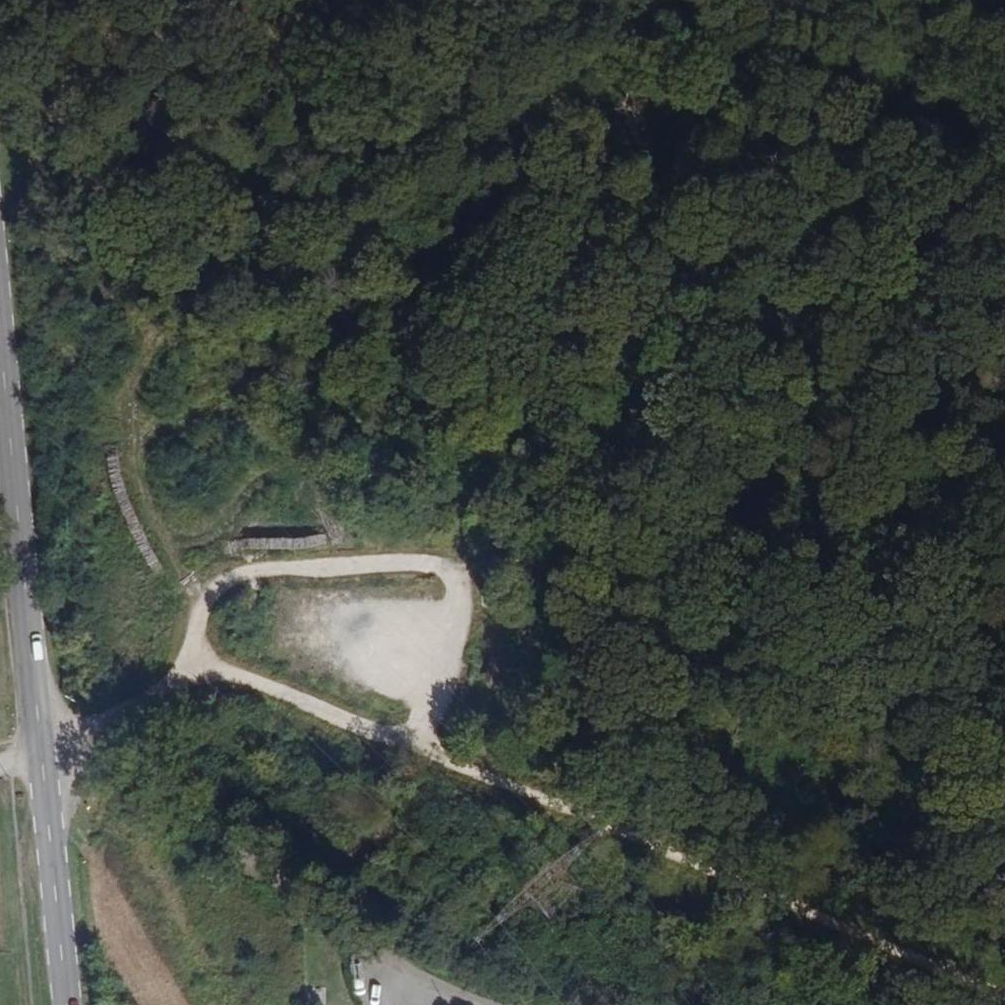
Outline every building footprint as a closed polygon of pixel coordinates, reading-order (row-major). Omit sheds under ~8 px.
[(506,663),(493,660),(487,681),(500,684),(506,663)]
